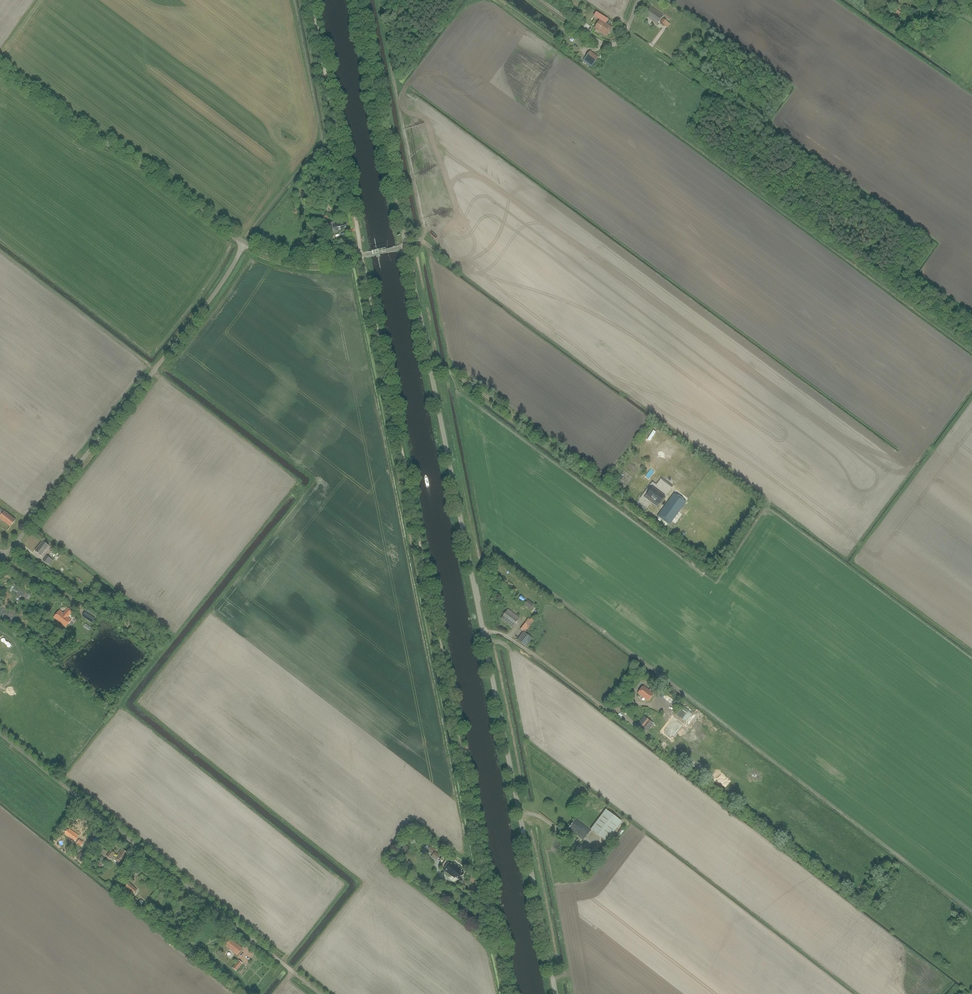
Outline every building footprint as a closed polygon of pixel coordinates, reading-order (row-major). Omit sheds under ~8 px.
[(657,24),(663,16),(650,7),(646,13),(647,14),(645,16),(657,24)] [(896,20),(901,12),(895,8),(892,13),(889,11),(887,13),(896,20)] [(667,28),(670,24),(663,19),(660,23),(667,28)] [(600,20),(594,28),(607,36),(612,27),(600,20)] [(599,57),(590,51),(585,58),(593,64),(599,57)] [(334,232),(347,229),(346,224),(333,226),(334,232)] [(657,507),(667,493),(662,489),(659,492),(652,487),(645,497),(653,504),(657,507)] [(670,524),(687,501),(678,495),(674,493),(658,515),(670,524)] [(1,515),(0,517),(0,519),(10,527),(16,520),(4,511),(0,508),(0,515),(1,515)] [(42,540),(34,550),(41,555),(48,545),(42,540)] [(46,555),(42,560),(49,566),(53,561),(46,555)] [(533,603),(528,599),(524,605),(529,609),(533,603)] [(68,608),(63,614),(59,610),(54,617),(66,627),(72,620),(68,617),(72,612),(68,608)] [(512,627),(519,618),(508,609),(501,618),(512,627)] [(85,612),(82,616),(92,623),(95,619),(85,612)] [(525,623),(520,629),(525,633),(529,626),(535,620),(531,617),(530,619),(529,618),(525,623)] [(638,693),(648,702),(654,694),(643,686),(638,693)] [(686,722),(692,713),(684,707),(678,715),(686,722)] [(644,716),(638,724),(640,725),(639,726),(645,731),(646,730),(648,731),(654,723),(644,716)] [(608,841),(623,820),(607,808),(592,829),(608,841)] [(575,819),(568,828),(584,840),(591,831),(575,819)] [(66,833),(65,834),(75,842),(79,836),(70,829),(69,830),(67,829),(65,832),(66,833)] [(436,849),(431,845),(427,850),(432,854),(436,849)] [(111,850),(106,856),(110,859),(112,856),(121,863),(128,854),(126,853),(127,852),(123,849),(123,850),(122,849),(116,856),(114,854),(115,853),(111,850)] [(435,851),(431,857),(436,860),(440,855),(435,851)] [(83,862),(87,856),(82,852),(77,858),(83,862)] [(459,880),(464,873),(460,871),(462,869),(451,860),(444,870),(455,878),(456,877),(459,880)] [(136,890),(128,883),(126,885),(125,884),(121,889),(125,892),(126,891),(131,896),(136,890)] [(237,955),(243,948),(232,940),(231,941),(229,940),(225,945),(237,955)] [(237,971),(244,963),(239,959),(233,967),(237,971)]
